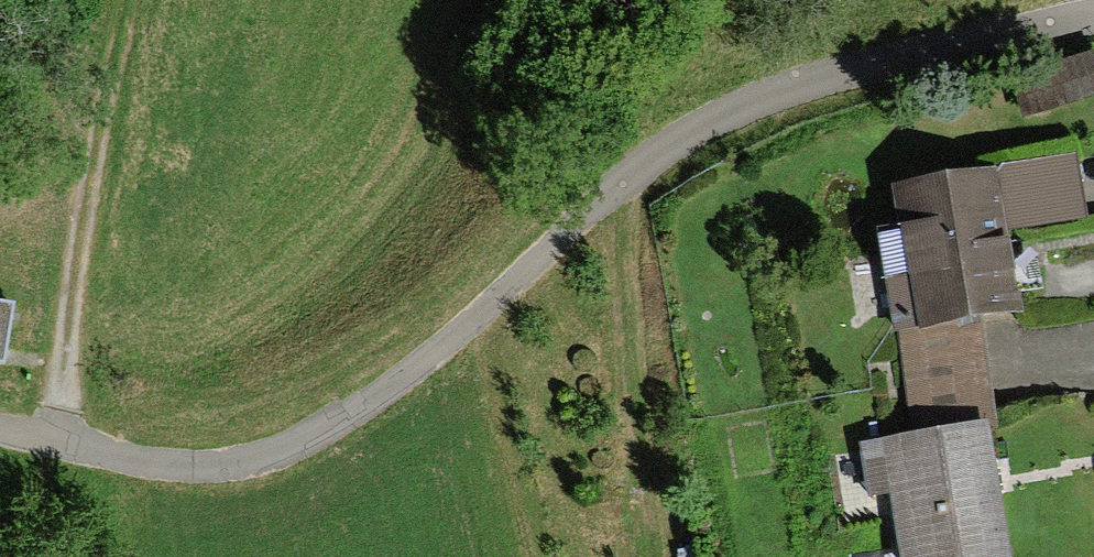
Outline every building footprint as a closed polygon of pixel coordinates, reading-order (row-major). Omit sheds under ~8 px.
[(1013,81),(1026,119),(1093,97),(1093,54),(1013,81)] [(996,172),(890,189),(904,279),(883,282),(893,340),(901,338),(985,325),(1024,318),(1012,248),(1010,236),(1091,223),(1079,153),(995,166),(996,172)] [(985,325),(901,338),(913,439),(989,425),(990,432),(998,430),(985,325)] [(989,425),(913,439),(863,447),(872,497),(892,494),(904,556),(1012,556),(999,483),(990,432),(989,425)]
